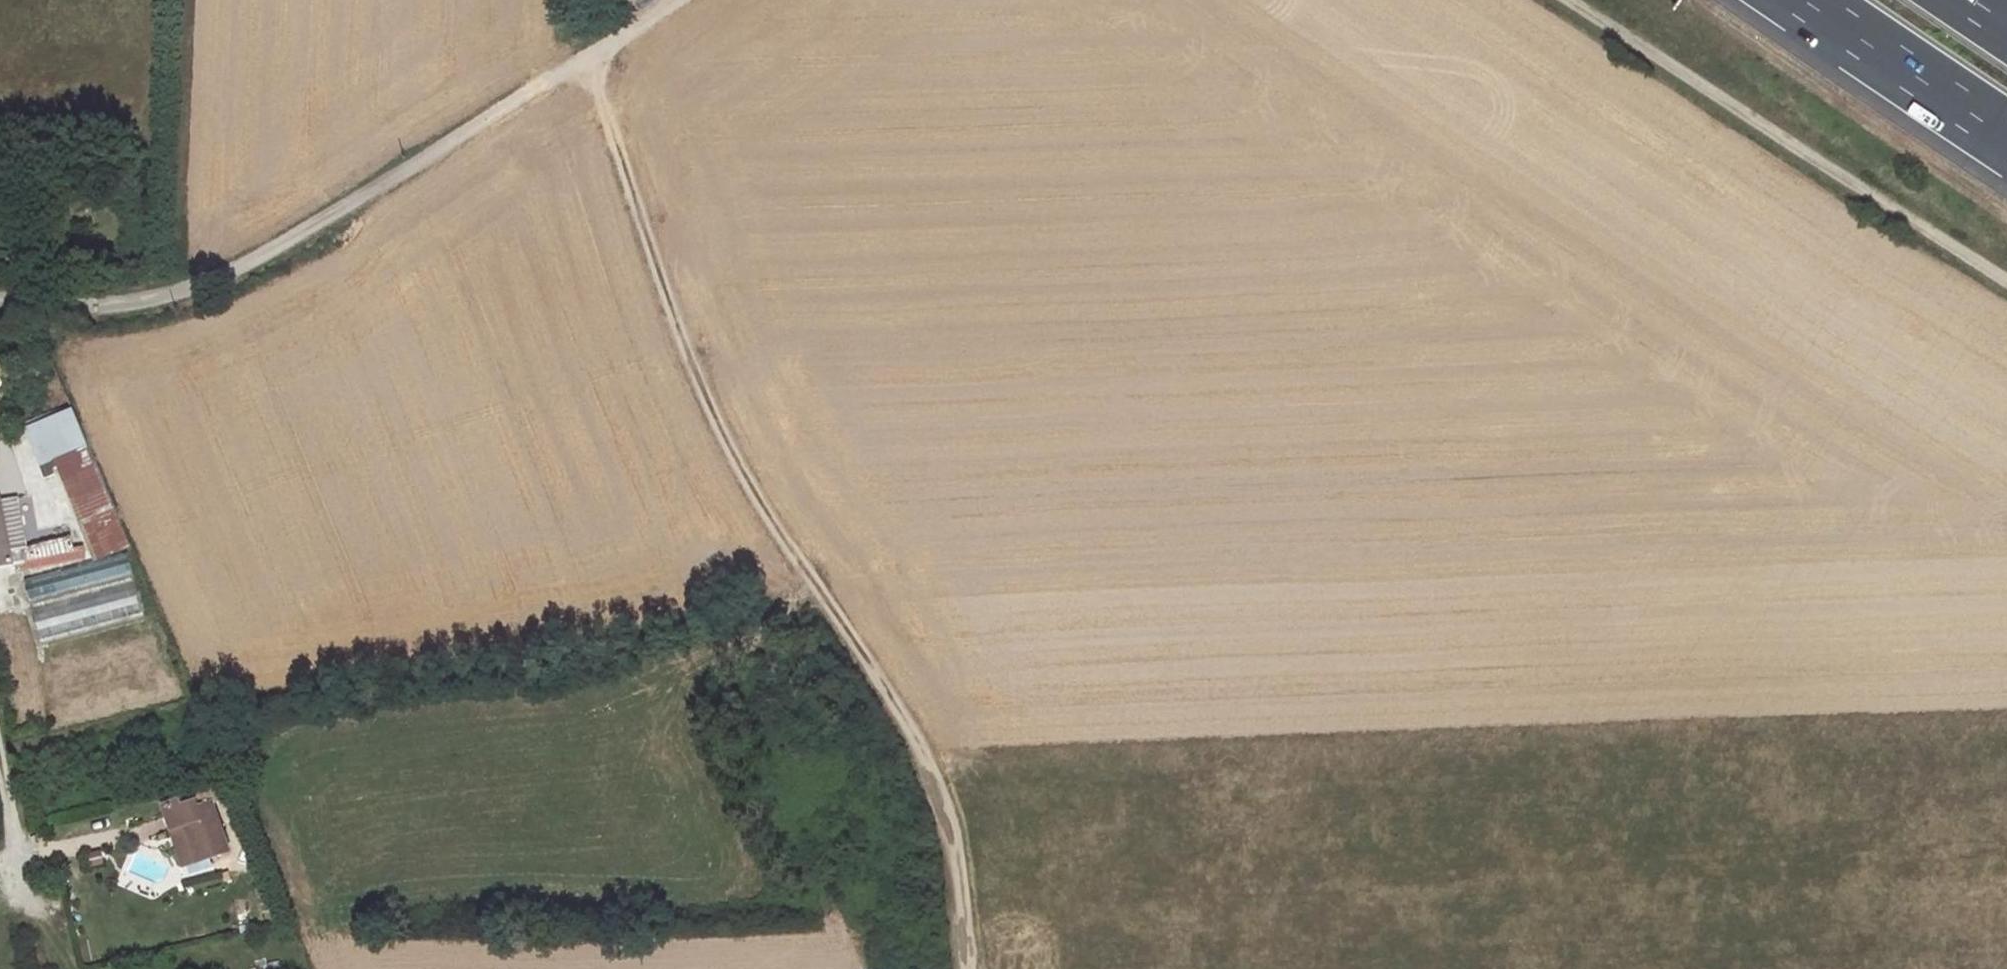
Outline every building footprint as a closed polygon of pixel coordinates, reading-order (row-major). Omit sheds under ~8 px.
[(82,442),(69,447),(76,461),(64,466),(73,487),(84,483),(110,544),(124,541),(82,442)] [(16,562),(0,502),(0,565),(16,562)] [(67,521),(36,527),(44,557),(75,550),(67,521)] [(128,563),(26,590),(39,640),(141,613),(128,563)] [(146,804),(128,809),(135,832),(150,828),(160,864),(189,857),(174,808),(163,812),(161,806),(148,810),(146,804)]
